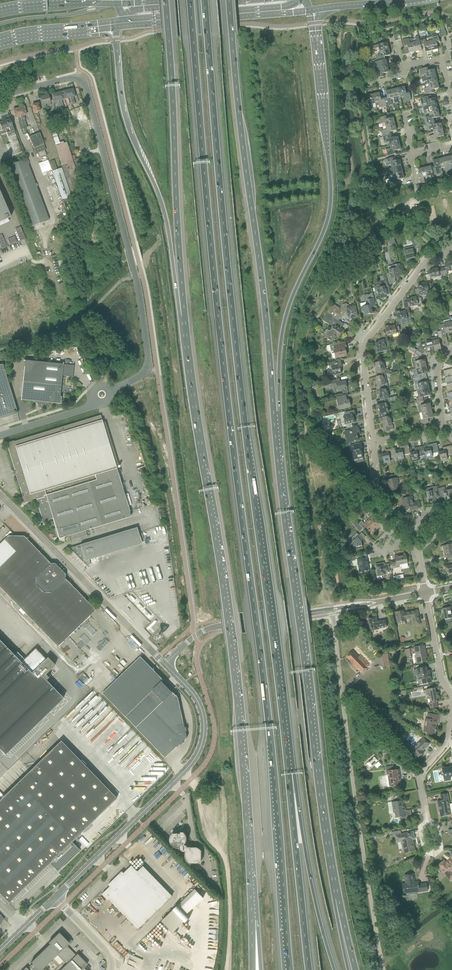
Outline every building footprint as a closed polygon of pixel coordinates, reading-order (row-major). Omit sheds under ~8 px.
[(432,37),(428,38),(431,50),(438,49),(436,42),(439,41),(439,42),(440,43),(438,34),(431,36),(432,37)] [(416,42),(413,43),(415,52),(422,50),(420,46),(419,39),(418,36),(415,37),(416,42)] [(425,37),(419,39),(420,46),(423,45),(425,52),(431,50),(428,38),(425,38),(425,37)] [(415,52),(413,43),(410,43),(409,39),(402,40),(404,49),(405,49),(404,47),(407,46),(409,53),(415,52)] [(378,48),(379,51),(389,49),(387,43),(373,46),(374,49),(378,48)] [(376,59),(371,61),(372,63),(377,62),(384,60),(383,57),(384,57),(390,55),(389,49),(379,51),(375,52),(376,55),(375,56),(376,59)] [(377,65),(378,68),(387,66),(386,59),(384,60),(377,62),(372,63),(373,66),(377,65)] [(387,66),(378,68),(379,71),(374,72),(376,79),(385,77),(384,76),(383,77),(382,74),(389,72),(387,66)] [(426,75),(426,78),(436,76),(434,69),(427,71),(426,68),(428,68),(428,67),(419,69),(421,76),(426,75)] [(425,85),(428,84),(437,82),(436,76),(426,78),(422,79),(422,82),(425,82),(425,85)] [(426,88),(424,89),(425,95),(434,93),(433,93),(432,93),(432,90),(439,88),(437,82),(428,84),(425,85),(426,88)] [(400,98),(403,97),(405,102),(411,100),(409,91),(409,93),(406,94),(404,87),(398,88),(400,98)] [(398,88),(392,90),(394,99),(395,104),(397,104),(398,103),(397,98),(400,98),(398,88)] [(71,105),(71,103),(68,90),(62,91),(65,100),(67,99),(69,105),(71,105)] [(383,97),(384,99),(386,106),(392,105),(391,100),(394,99),(392,90),(385,91),(387,98),(384,99),(384,97),(383,97)] [(62,92),(56,93),(60,107),(63,107),(64,109),(64,112),(66,112),(66,115),(67,114),(66,112),(68,111),(67,108),(64,109),(62,100),(64,100),(63,97),(62,92)] [(63,107),(60,107),(56,93),(51,94),(53,103),(56,102),(58,109),(59,108),(60,111),(60,110),(61,114),(62,114),(63,115),(64,115),(66,115),(66,112),(64,112),(64,109),(63,107)] [(379,93),(373,94),(375,104),(375,106),(379,105),(379,108),(386,106),(384,99),(381,100),(381,99),(379,93)] [(375,104),(373,94),(366,96),(370,110),(373,109),(372,104),(375,104)] [(51,106),(49,100),(48,96),(45,96),(40,97),(44,110),(49,109),(48,107),(51,106)] [(429,96),(420,98),(421,104),(423,104),(424,107),(427,106),(436,104),(435,98),(428,100),(427,97),(428,97),(429,96)] [(40,112),(39,108),(38,104),(32,105),(36,119),(37,121),(35,121),(35,124),(36,124),(37,126),(41,125),(38,113),(40,112)] [(424,114),(429,113),(438,111),(436,104),(427,106),(424,107),(422,108),(424,114)] [(26,116),(25,112),(24,107),(18,109),(23,126),(23,128),(25,127),(26,127),(24,116),(26,116)] [(23,128),(23,126),(18,109),(13,110),(15,119),(17,118),(20,129),(22,134),(26,133),(25,127),(23,128)] [(77,125),(84,123),(80,110),(77,110),(78,112),(74,114),(77,125)] [(424,117),(426,123),(433,122),(432,119),(439,117),(438,111),(429,113),(429,116),(424,117)] [(9,117),(7,112),(0,115),(0,116),(2,122),(0,123),(0,135),(6,133),(10,143),(7,145),(11,156),(22,152),(9,117)] [(384,123),(385,126),(395,124),(393,118),(386,119),(385,116),(387,116),(378,118),(380,124),(384,123)] [(432,128),(433,132),(442,130),(441,123),(434,125),(433,122),(435,122),(435,121),(433,122),(426,123),(427,130),(428,129),(428,130),(429,130),(431,130),(431,129),(432,128)] [(63,142),(59,143),(53,123),(48,124),(72,198),(79,196),(74,180),(78,178),(74,167),(67,142),(63,143),(63,142)] [(382,133),(383,137),(391,135),(390,135),(389,132),(396,130),(395,124),(385,126),(386,129),(383,130),(382,129),(380,129),(379,131),(381,133),(382,133)] [(442,130),(433,132),(434,135),(429,136),(430,139),(430,143),(439,140),(439,137),(444,136),(442,130)] [(39,132),(29,137),(34,149),(36,153),(37,153),(44,150),(45,150),(39,132)] [(80,150),(84,149),(80,134),(76,135),(80,150)] [(389,142),(390,145),(399,143),(398,137),(390,138),(390,135),(392,135),(391,135),(383,137),(384,143),(389,142)] [(390,145),(391,148),(386,150),(387,156),(396,154),(396,153),(394,154),(394,151),(401,149),(399,143),(390,145)] [(401,166),(399,160),(399,157),(399,156),(384,160),(386,166),(391,165),(391,168),(401,166)] [(445,158),(439,159),(441,168),(444,168),(445,173),(449,172),(445,158)] [(434,168),(431,168),(433,176),(433,175),(439,174),(438,169),(441,168),(439,159),(433,161),(434,168)] [(29,228),(48,221),(26,160),(7,167),(29,228)] [(62,168),(57,170),(54,160),(49,162),(62,200),(71,197),(62,168)] [(390,175),(393,174),(402,172),(401,166),(391,168),(387,169),(387,172),(389,172),(390,175)] [(431,166),(425,168),(427,177),(430,176),(431,181),(434,180),(433,175),(433,176),(431,168),(431,166)] [(427,177),(425,168),(418,169),(422,183),(425,183),(423,178),(427,177)] [(402,172),(393,174),(394,178),(389,179),(390,185),(399,183),(397,183),(397,180),(404,179),(402,172)] [(10,217),(0,193),(0,222),(10,217)] [(410,234),(409,234),(414,240),(412,240),(414,246),(412,247),(413,249),(413,250),(414,249),(422,248),(410,234)] [(407,248),(403,249),(405,255),(406,260),(415,258),(414,253),(413,251),(413,249),(412,246),(407,248)] [(442,268),(443,275),(447,274),(446,271),(451,270),(451,260),(447,261),(447,263),(444,264),(445,267),(442,268)] [(389,273),(387,274),(388,279),(389,284),(395,282),(396,281),(396,278),(399,278),(399,276),(401,275),(402,275),(401,270),(399,264),(394,265),(388,267),(389,270),(389,273)] [(443,275),(442,268),(438,269),(438,268),(432,270),(428,271),(430,278),(443,275)] [(420,295),(419,295),(420,297),(430,295),(428,288),(432,287),(430,280),(426,281),(427,283),(421,284),(421,285),(417,286),(420,295)] [(387,295),(386,290),(386,289),(385,289),(384,286),(380,287),(379,285),(375,286),(374,288),(375,292),(377,292),(378,296),(380,296),(380,299),(383,301),(385,298),(384,295),(387,295)] [(365,306),(361,307),(363,312),(364,312),(365,315),(370,314),(374,313),(373,311),(372,312),(371,307),(375,306),(374,301),(373,294),(369,295),(364,296),(366,305),(365,306)] [(420,297),(419,295),(416,296),(416,297),(410,299),(411,300),(407,301),(408,307),(418,305),(418,307),(421,306),(420,302),(421,301),(420,297)] [(332,304),(327,312),(339,320),(341,317),(344,318),(348,317),(349,319),(353,318),(356,318),(356,317),(357,317),(356,312),(355,306),(350,307),(346,304),(343,305),(342,307),(341,307),(340,309),(332,304)] [(395,312),(397,317),(398,321),(411,318),(409,309),(405,310),(405,312),(400,313),(400,311),(395,312)] [(327,312),(322,320),(333,327),(330,331),(328,330),(326,334),(327,335),(326,338),(330,340),(332,338),(334,339),(336,335),(339,337),(343,330),(335,326),(339,320),(327,312)] [(439,325),(441,331),(442,338),(446,337),(445,333),(451,332),(451,331),(450,323),(439,325)] [(385,326),(386,331),(387,336),(400,332),(399,328),(398,324),(394,325),(395,326),(390,327),(389,325),(385,326)] [(437,337),(431,338),(432,342),(434,351),(441,349),(440,345),(439,340),(439,339),(437,339),(437,337)] [(379,343),(375,344),(376,350),(377,352),(390,349),(389,347),(389,343),(387,338),(384,339),(384,340),(378,342),(379,343)] [(420,345),(417,350),(423,354),(425,351),(427,350),(427,352),(434,351),(432,342),(420,345)] [(335,344),(330,345),(331,350),(334,349),(334,352),(335,353),(331,354),(333,358),(336,357),(336,358),(337,358),(342,357),(347,355),(345,350),(345,348),(346,348),(345,343),(340,344),(335,345),(335,344)] [(410,347),(408,350),(415,354),(414,354),(413,356),(417,369),(425,367),(424,359),(421,360),(421,358),(423,354),(417,350),(410,347)] [(25,360),(21,400),(21,399),(35,400),(38,406),(48,402),(60,403),(61,402),(59,402),(62,375),(72,377),(73,365),(63,364),(63,363),(62,364),(25,360)] [(341,360),(336,361),(328,363),(328,366),(331,365),(333,376),(341,374),(340,367),(342,367),(341,360)] [(378,362),(373,363),(374,368),(376,367),(377,372),(375,373),(376,377),(379,376),(383,375),(385,375),(389,374),(388,370),(385,371),(382,361),(378,362)] [(17,414),(2,365),(0,365),(0,419),(17,414)] [(413,377),(414,381),(421,379),(420,375),(427,373),(425,367),(417,369),(413,370),(414,376),(413,377)] [(444,371),(445,376),(444,376),(445,378),(446,383),(447,386),(451,384),(451,369),(444,371)] [(378,386),(376,387),(376,389),(377,391),(383,389),(386,388),(388,388),(385,375),(383,375),(379,376),(376,377),(377,381),(376,381),(378,386)] [(333,380),(329,381),(331,387),(336,386),(337,389),(338,392),(342,391),(342,390),(344,389),(344,390),(346,389),(347,389),(345,381),(340,382),(339,379),(338,379),(333,380)] [(414,381),(416,391),(428,388),(426,381),(422,383),(421,379),(414,381)] [(381,400),(382,403),(386,403),(392,401),(391,397),(388,398),(386,388),(383,389),(377,391),(376,391),(378,395),(379,395),(381,400)] [(416,399),(417,402),(423,401),(423,397),(430,395),(428,388),(416,391),(418,398),(416,399)] [(340,397),(336,398),(338,405),(340,405),(341,409),(345,408),(350,407),(349,400),(346,401),(345,396),(340,397)] [(420,406),(422,412),(431,410),(429,403),(424,405),(423,401),(417,402),(417,406),(420,406)] [(379,404),(377,405),(378,409),(379,409),(380,414),(379,414),(380,417),(380,418),(383,418),(386,417),(389,416),(386,403),(382,403),(379,404)] [(338,413),(335,414),(338,427),(346,425),(347,429),(350,428),(353,427),(352,423),(354,423),(353,417),(355,417),(354,415),(355,414),(354,409),(349,410),(345,412),(338,413)] [(431,410),(422,412),(424,419),(421,420),(422,424),(429,422),(428,418),(432,417),(431,410)] [(103,423),(102,420),(100,415),(14,442),(14,441),(5,443),(7,449),(8,449),(14,470),(15,470),(17,475),(16,476),(22,496),(22,497),(23,503),(32,500),(32,499),(36,498),(41,516),(40,517),(42,523),(50,521),(50,520),(53,519),(59,539),(68,536),(70,541),(87,536),(85,531),(131,517),(130,512),(116,466),(118,465),(105,423),(103,423)] [(383,418),(380,418),(381,422),(382,422),(383,428),(382,428),(383,431),(394,429),(393,425),(391,426),(389,416),(386,417),(383,418)] [(348,434),(345,435),(347,443),(353,441),(358,440),(357,435),(360,435),(358,428),(354,430),(347,431),(348,434)] [(438,452),(439,452),(436,443),(428,445),(428,449),(424,450),(425,455),(426,459),(433,457),(432,454),(438,452)] [(356,445),(349,446),(350,450),(351,450),(353,458),(354,460),(357,459),(358,459),(358,456),(362,455),(361,451),(361,449),(362,449),(361,444),(356,446),(356,445)] [(403,455),(410,454),(410,453),(408,445),(399,447),(400,450),(395,451),(397,457),(397,460),(404,459),(403,455)] [(418,457),(425,455),(424,450),(423,446),(414,448),(415,452),(410,453),(410,454),(412,462),(419,461),(418,457)] [(451,446),(443,448),(444,451),(439,452),(441,462),(448,460),(447,456),(451,455),(451,448),(451,446)] [(390,458),(397,457),(395,451),(394,448),(386,450),(386,453),(382,455),(384,464),(390,462),(390,458)] [(397,478),(391,480),(386,481),(387,484),(388,484),(390,491),(398,489),(396,480),(398,480),(397,478)] [(432,487),(425,489),(426,492),(426,493),(428,498),(429,498),(430,502),(436,501),(435,498),(438,497),(437,493),(436,488),(436,486),(433,487),(432,487)] [(438,489),(439,494),(440,498),(445,497),(445,498),(446,501),(445,501),(445,502),(451,500),(451,490),(451,489),(445,490),(445,487),(438,489)] [(404,509),(404,510),(405,510),(405,511),(406,511),(407,511),(407,510),(408,510),(408,509),(408,508),(413,507),(414,509),(420,508),(418,502),(413,504),(411,497),(402,499),(404,509)] [(362,522),(359,524),(359,525),(367,532),(369,530),(370,532),(376,527),(377,528),(381,525),(372,516),(364,524),(362,522)] [(353,520),(350,523),(360,532),(362,529),(353,520)] [(68,547),(68,548),(88,568),(87,566),(88,565),(90,564),(89,560),(141,543),(136,527),(69,548),(68,547)] [(356,533),(347,542),(351,546),(353,544),(354,550),(358,549),(363,548),(361,541),(366,537),(362,533),(361,532),(359,535),(356,533)] [(23,536),(8,536),(4,540),(15,552),(0,566),(0,588),(57,647),(95,610),(84,599),(85,599),(85,597),(83,597),(83,598),(72,586),(72,584),(70,584),(70,583),(69,583),(69,581),(67,581),(61,575),(61,573),(58,572),(56,571),(56,567),(54,567),(39,553),(39,552),(39,551),(38,551),(27,540),(27,537),(25,537),(25,538),(23,536)] [(440,546),(440,547),(443,547),(445,557),(448,556),(449,560),(451,559),(451,547),(451,544),(443,546),(440,546)] [(360,555),(355,556),(356,560),(356,561),(357,560),(358,565),(359,572),(364,571),(365,572),(367,571),(366,571),(369,570),(367,557),(365,557),(365,554),(360,555)] [(396,561),(390,562),(391,568),(399,567),(402,566),(402,569),(408,568),(407,563),(405,554),(395,556),(396,561)] [(355,556),(347,558),(348,565),(349,565),(351,564),(350,562),(356,561),(356,560),(355,556)] [(382,563),(375,565),(376,570),(377,576),(377,577),(377,580),(382,579),(382,576),(386,575),(385,573),(389,572),(389,571),(388,566),(382,567),(382,563)] [(142,582),(148,579),(147,576),(150,575),(148,569),(144,570),(138,572),(139,578),(140,578),(142,582)] [(443,609),(445,619),(446,624),(451,623),(451,621),(451,618),(450,609),(451,609),(451,603),(444,605),(444,608),(443,609)] [(412,619),(413,626),(420,625),(417,610),(403,613),(403,611),(397,612),(397,611),(396,612),(395,612),(397,623),(405,621),(405,620),(412,619)] [(386,627),(386,625),(385,620),(377,621),(376,617),(368,618),(370,631),(379,629),(386,627)] [(5,755),(63,698),(46,680),(49,677),(48,677),(45,675),(55,665),(47,658),(45,659),(35,649),(21,663),(14,655),(15,654),(8,647),(7,648),(0,641),(0,750),(5,755)] [(412,654),(415,653),(417,663),(426,661),(425,653),(426,653),(424,646),(405,650),(407,657),(412,657),(412,654)] [(369,666),(363,659),(359,656),(358,657),(353,652),(347,658),(351,662),(349,664),(355,670),(357,668),(362,673),(369,666)] [(103,693),(125,717),(126,717),(136,728),(165,758),(176,747),(177,747),(180,745),(180,746),(183,743),(182,742),(187,737),(186,731),(187,731),(186,727),(185,727),(184,724),(178,698),(173,692),(172,693),(168,689),(169,688),(166,685),(165,686),(161,682),(163,680),(154,671),(154,668),(152,668),(140,657),(103,693)] [(421,668),(416,669),(418,679),(419,679),(420,684),(423,684),(426,683),(431,682),(430,673),(427,674),(426,667),(421,668)] [(438,692),(436,693),(435,688),(426,690),(428,699),(431,698),(432,703),(428,703),(430,709),(438,707),(437,702),(440,701),(438,692)] [(65,715),(81,732),(109,707),(94,689),(65,715)] [(429,734),(430,734),(435,735),(435,731),(436,731),(436,729),(435,729),(436,724),(438,724),(439,715),(427,714),(427,719),(425,718),(423,732),(429,733),(429,734)] [(423,738),(414,747),(410,750),(418,758),(424,752),(422,751),(429,744),(423,738)] [(0,799),(0,895),(8,903),(49,863),(53,867),(57,871),(61,867),(79,850),(72,842),(116,799),(60,741),(0,799)] [(374,757),(367,763),(370,767),(378,760),(374,757)] [(394,766),(389,767),(385,767),(386,775),(388,787),(401,785),(399,769),(394,770),(394,766)] [(442,769),(443,773),(442,773),(443,775),(443,774),(444,781),(450,780),(450,777),(451,777),(451,766),(442,769)] [(437,802),(438,808),(439,808),(440,810),(439,811),(440,816),(445,815),(451,814),(451,804),(451,803),(449,804),(447,794),(445,794),(440,795),(441,801),(437,802)] [(400,801),(392,802),(392,803),(394,802),(394,806),(394,810),(395,810),(395,812),(395,813),(395,818),(399,817),(400,823),(412,821),(411,810),(405,811),(405,812),(404,813),(403,809),(405,809),(403,802),(399,803),(399,802),(400,801)] [(146,834),(151,838),(155,834),(151,830),(146,834)] [(185,834),(184,832),(183,832),(181,832),(181,834),(173,834),(173,833),(172,834),(171,836),(170,837),(170,838),(170,840),(170,841),(170,843),(171,844),(172,845),(173,846),(173,847),(174,847),(175,848),(177,848),(180,848),(180,851),(182,851),(182,852),(185,852),(185,858),(185,859),(186,860),(187,862),(188,863),(189,864),(191,864),(199,864),(200,862),(201,862),(202,861),(202,860),(203,858),(203,857),(203,856),(202,854),(202,853),(201,852),(201,851),(200,850),(200,849),(199,849),(198,848),(197,848),(196,848),(188,847),(186,846),(185,846),(185,844),(185,843),(186,842),(186,841),(187,839),(186,838),(186,836),(185,835),(185,834)] [(404,849),(405,852),(414,850),(412,839),(414,839),(413,832),(395,835),(396,842),(403,841),(404,847),(403,847),(404,849)] [(185,868),(173,856),(169,861),(181,872),(185,868)] [(437,867),(440,871),(440,872),(443,870),(443,871),(443,872),(444,872),(451,880),(451,879),(451,859),(446,863),(444,861),(439,865),(437,867)] [(138,872),(135,869),(132,865),(124,873),(122,871),(108,885),(110,887),(102,894),(108,901),(109,900),(138,929),(172,896),(143,866),(138,872)] [(196,869),(213,888),(217,884),(200,866),(196,869)] [(402,884),(403,889),(404,894),(409,893),(408,891),(416,890),(416,892),(427,891),(427,884),(419,885),(418,882),(414,883),(413,880),(414,880),(413,874),(405,875),(406,881),(407,881),(407,884),(402,884)] [(186,915),(203,898),(195,889),(177,906),(173,910),(162,921),(173,933),(184,922),(185,923),(189,918),(186,915)] [(208,949),(218,949),(218,926),(209,926),(209,929),(214,929),(214,934),(212,934),(212,939),(211,939),(211,942),(208,942),(208,949)] [(65,941),(63,939),(67,935),(66,935),(64,938),(59,933),(48,943),(49,944),(31,962),(32,964),(29,966),(30,967),(28,969),(26,968),(23,969),(41,969),(57,955),(66,964),(61,969),(85,969),(83,968),(87,964),(77,954),(76,955),(66,946),(69,943),(66,940),(65,941)]
